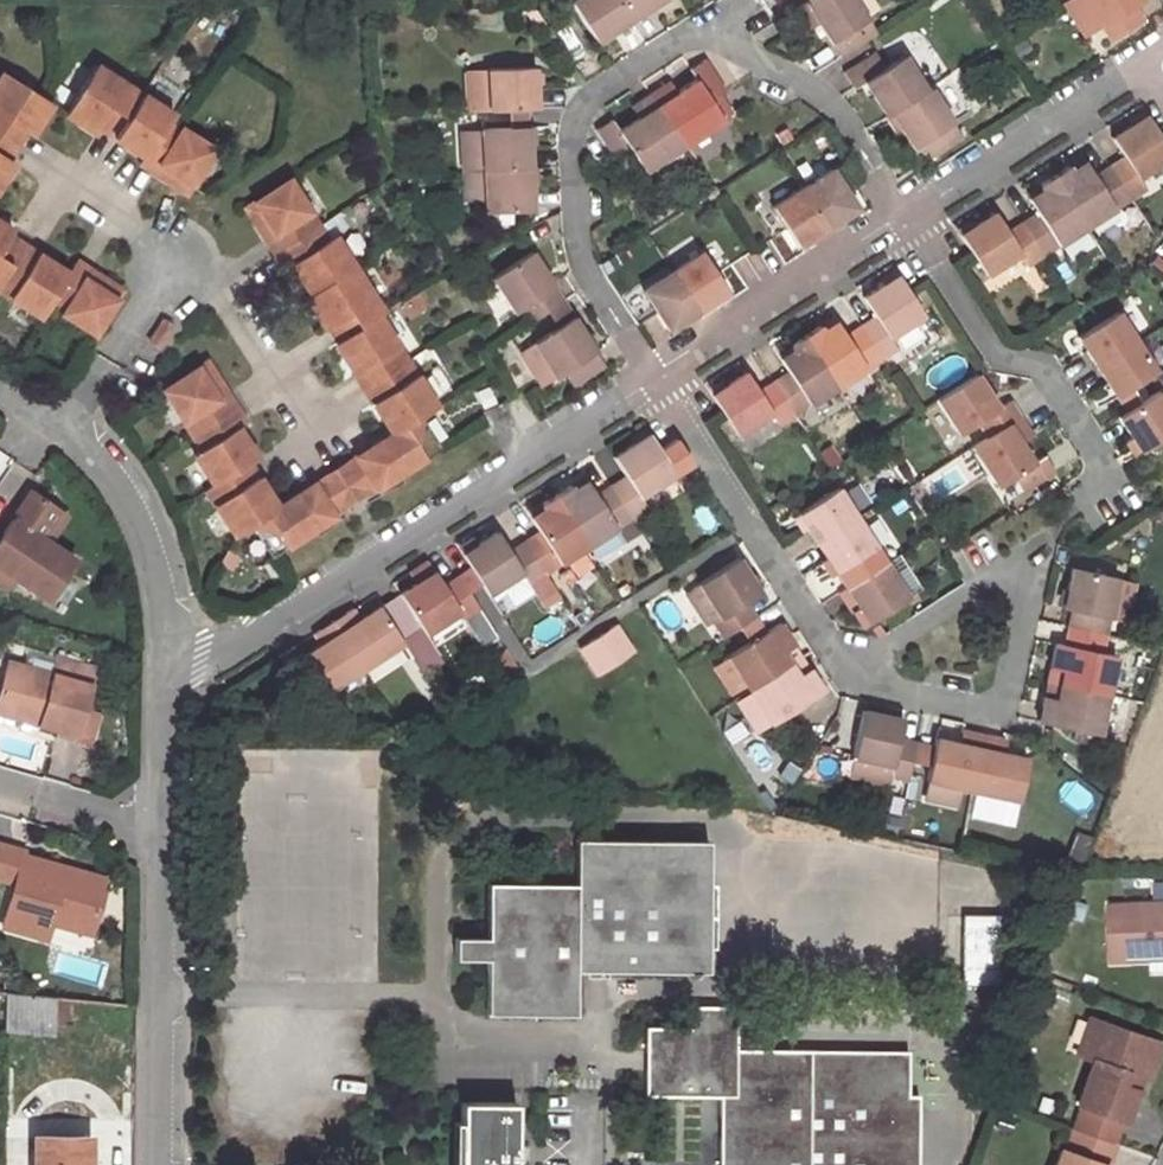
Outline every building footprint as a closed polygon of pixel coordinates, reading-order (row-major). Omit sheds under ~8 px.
[(592,37),(627,15),(618,0),(569,0),(592,37)] [(627,15),(650,0),(618,0),(627,15)] [(867,13),(859,0),(801,0),(792,6),(805,26),(815,19),(828,38),(867,13)] [(1099,20),(1098,22),(1106,36),(1138,15),(1130,1),(1130,0),(1087,0),(1099,20)] [(844,67),(854,83),(867,75),(889,109),(891,107),(928,83),(906,49),(886,62),(877,47),(844,67)] [(647,91),(680,141),(720,117),(709,98),(724,90),(703,57),(688,66),(694,77),(675,89),(669,79),(647,91)] [(167,105),(93,58),(65,106),(94,125),(97,120),(141,148),(137,153),(184,182),(210,140),(164,111),(167,105)] [(528,107),(539,107),(538,67),(469,71),(470,109),(509,108),(528,107)] [(0,68),(0,171),(9,157),(6,155),(20,132),(23,133),(47,96),(0,68)] [(891,107),(913,143),(921,138),(930,153),(963,131),(930,82),(928,83),(891,107)] [(634,114),(615,126),(609,116),(595,126),(615,159),(630,149),(642,167),(680,141),(647,91),(628,104),(634,114)] [(511,126),(529,125),(528,107),(509,108),(511,126)] [(1122,152),(1106,161),(1128,193),(1142,183),(1135,172),(1162,155),(1162,139),(1144,110),(1109,133),(1122,152)] [(485,167),(530,164),(529,125),(511,126),(483,128),(460,128),(462,168),(485,167)] [(1091,172),(1082,157),(1065,168),(1062,163),(1051,171),(1084,221),(1128,193),(1106,161),(1091,172)] [(485,167),(487,208),(532,206),(530,164),(485,167)] [(800,185),(825,224),(825,225),(839,216),(857,204),(832,165),(800,185)] [(1036,179),(1039,184),(1025,192),(1035,207),(1020,216),(1041,249),(1084,221),(1051,171),(1036,179)] [(270,177),(230,209),(273,263),(279,258),(300,283),(297,286),(397,412),(347,450),(371,478),(445,420),(422,391),(435,382),(358,286),(364,282),(318,226),(313,230),(270,177)] [(770,203),(796,243),(825,225),(825,224),(800,185),(770,203)] [(984,269),(1017,247),(1025,259),(1041,249),(1020,216),(1005,226),(993,207),(959,230),(984,269)] [(0,220),(0,285),(40,310),(48,297),(92,324),(118,284),(73,256),(65,269),(5,232),(9,226),(0,220)] [(532,247),(493,274),(517,308),(524,304),(532,317),(549,306),(564,296),(532,247)] [(671,268),(697,306),(726,287),(701,249),(671,268)] [(641,286),(654,307),(666,326),(697,306),(671,268),(641,286)] [(895,343),(887,331),(923,309),(898,271),(863,292),(874,311),(858,320),(879,353),(895,343)] [(560,321),(573,311),(564,296),(549,306),(560,321)] [(1116,308),(1077,333),(1095,362),(1134,337),(1116,308)] [(560,321),(535,338),(558,372),(565,367),(574,381),(605,361),(573,311),(560,321)] [(844,330),(834,315),(821,324),(819,320),(803,331),(835,381),(879,353),(858,320),(844,330)] [(175,326),(165,320),(153,338),(164,344),(175,326)] [(788,341),(790,345),(777,353),(786,367),(772,377),(792,408),(835,381),(803,331),(788,341)] [(1095,362),(1114,392),(1129,382),(1154,367),(1134,337),(1095,362)] [(207,359),(165,392),(207,446),(202,450),(224,477),(217,482),(252,525),(265,514),(288,543),(361,485),(338,457),(293,492),(260,451),(266,447),(243,418),(250,413),(207,359)] [(772,377),(758,385),(747,366),(711,390),(736,429),(770,406),(778,418),(792,408),(772,377)] [(938,393),(960,428),(978,416),(987,431),(1020,410),(1011,395),(999,402),(977,368),(938,393)] [(1129,382),(1114,392),(1124,406),(1138,397),(1129,382)] [(1138,445),(1162,429),(1162,396),(1157,385),(1138,397),(1124,406),(1117,411),(1138,445)] [(487,414),(497,432),(517,420),(507,403),(487,414)] [(970,442),(996,483),(1015,472),(1023,486),(1057,464),(1048,449),(1034,458),(1022,437),(1032,430),(1020,410),(987,431),(970,442)] [(647,501),(640,490),(675,468),(649,428),(615,451),(626,469),(610,479),(631,511),(647,501)] [(371,478),(347,450),(338,457),(361,485),(371,478)] [(595,489),(585,474),(572,482),(570,479),(554,489),(587,539),(631,511),(610,479),(595,489)] [(858,513),(838,484),(799,509),(818,539),(858,513)] [(44,596),(71,555),(46,539),(37,533),(55,506),(28,488),(0,529),(0,581),(2,581),(8,572),(44,596)] [(554,489),(540,498),(543,502),(529,511),(538,526),(523,535),(543,567),(587,539),(554,489)] [(37,533),(46,539),(63,512),(55,506),(37,533)] [(853,558),(876,543),(858,513),(818,539),(836,569),(853,558)] [(508,544),(496,527),(462,549),(471,564),(481,579),(487,588),(521,567),(529,578),(543,567),(523,535),(508,544)] [(700,578),(721,612),(714,616),(724,632),(740,622),(756,612),(746,596),(762,586),(740,551),(700,578)] [(853,558),(836,569),(846,584),(863,574),(853,558)] [(868,618),(907,592),(886,559),(863,574),(846,584),(868,618)] [(1116,572),(1069,562),(1060,603),(1068,605),(1065,622),(1084,626),(1102,630),(1116,572)] [(458,571),(469,587),(481,579),(471,564),(458,571)] [(424,627),(425,629),(459,607),(464,613),(479,603),(469,587),(458,571),(445,581),(434,566),(399,589),(424,627)] [(721,612),(700,578),(688,585),(710,619),(714,616),(721,612)] [(503,610),(533,595),(526,580),(496,594),(503,610)] [(329,620),(360,670),(399,645),(398,643),(424,627),(399,589),(355,617),(348,607),(329,620)] [(749,637),(765,626),(756,612),(740,622),(749,637)] [(745,676),(752,685),(791,660),(783,647),(794,639),(781,616),(765,626),(749,637),(728,650),(731,655),(745,676)] [(615,619),(578,643),(596,670),(633,647),(615,619)] [(309,678),(321,696),(360,670),(329,620),(307,634),(314,643),(295,656),(288,646),(273,656),(294,688),(309,678)] [(1065,622),(1061,638),(1080,642),(1084,626),(1065,622)] [(1061,638),(1054,636),(1047,664),(1056,665),(1053,678),(1104,689),(1113,650),(1080,642),(1061,638)] [(717,664),(731,686),(745,676),(731,655),(717,664)] [(35,713),(33,721),(34,721),(73,732),(74,728),(80,706),(91,664),(69,658),(64,675),(3,659),(0,671),(0,703),(35,713)] [(752,685),(773,718),(825,684),(809,662),(797,670),(791,660),(752,685)] [(1042,690),(1036,715),(1096,728),(1104,689),(1053,678),(1050,691),(1042,690)] [(902,712),(862,702),(851,750),(891,759),(888,771),(907,775),(910,757),(915,739),(897,735),(902,712)] [(33,721),(35,713),(0,703),(0,712),(33,721)] [(80,706),(74,728),(81,730),(87,707),(80,706)] [(957,737),(935,732),(933,743),(929,761),(925,779),(970,789),(982,729),(960,725),(957,737)] [(1016,799),(1027,753),(1005,748),(1008,735),(982,729),(970,789),(1016,799)] [(929,761),(933,743),(915,739),(910,757),(929,761)] [(707,836),(573,836),(572,881),(486,881),(484,937),(453,936),(453,958),(484,959),(483,1013),(573,1013),(574,969),(705,969),(707,836)] [(103,874),(21,851),(0,924),(43,936),(48,920),(51,910),(92,921),(103,874)] [(1109,903),(1111,956),(1149,955),(1149,947),(1162,946),(1162,900),(1109,903)] [(48,920),(89,931),(92,921),(51,910),(48,920)] [(963,982),(1001,982),(1001,912),(963,912),(963,982)] [(1162,954),(1162,946),(1149,947),(1149,955),(1162,954)] [(3,1032),(53,1036),(53,995),(2,990),(3,1032)] [(645,1025),(644,1094),(653,1094),(714,1094),(714,1164),(913,1164),(914,1091),(904,1091),(904,1047),(734,1046),(735,1003),(687,1003),(687,1025),(645,1025)] [(1089,1011),(1075,1048),(1083,1051),(1097,1015),(1089,1011)] [(1092,1055),(1076,1097),(1123,1115),(1144,1058),(1152,1061),(1161,1038),(1097,1015),(1083,1051),(1092,1055)] [(458,1100),(457,1164),(511,1164),(511,1100),(458,1100)] [(32,1135),(32,1164),(90,1164),(89,1135),(32,1135)] [(1108,1159),(1061,1142),(1052,1164),(1106,1164),(1108,1159)]
